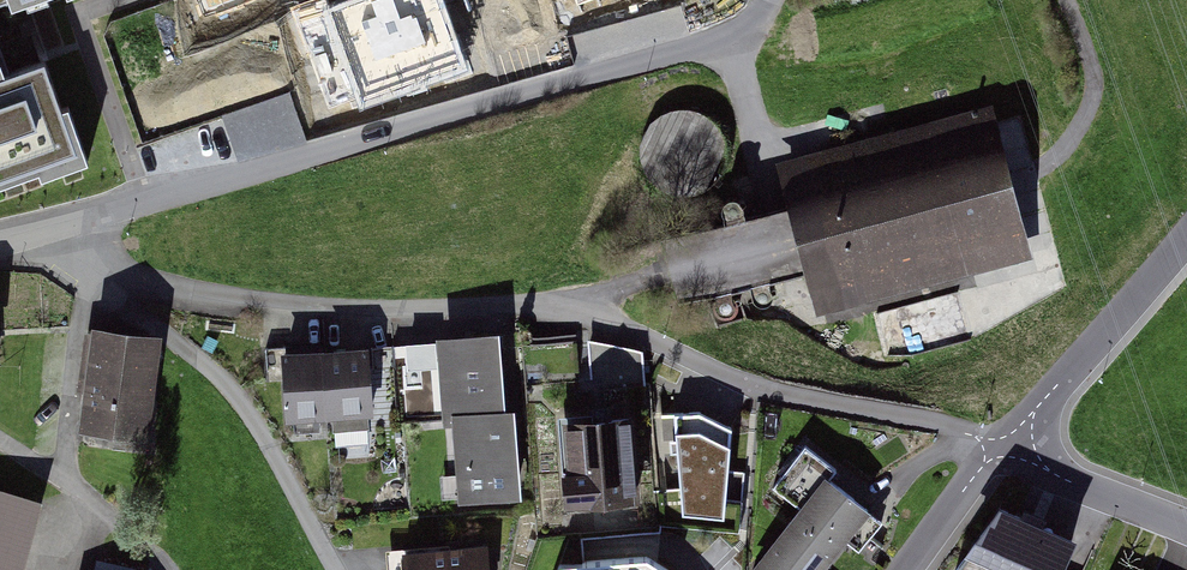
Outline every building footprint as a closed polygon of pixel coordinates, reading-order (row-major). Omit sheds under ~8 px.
[(6,8),(11,20),(65,0),(0,0),(0,10),(6,8)] [(6,78),(0,80),(0,194),(87,163),(67,108),(60,110),(44,65),(6,78)] [(649,145),(700,171),(723,127),(672,100),(649,145)] [(978,109),(770,162),(808,311),(1016,258),(978,109)] [(81,435),(143,444),(157,346),(96,337),(81,435)] [(457,421),(501,418),(497,342),(440,345),(444,426),(457,426),(457,421)] [(330,426),(374,423),(369,352),(325,355),(330,426)] [(286,429),(330,426),(325,355),(281,358),(286,429)] [(457,421),(457,426),(461,504),(517,501),(513,418),(501,418),(457,421)] [(683,518),(721,521),(728,433),(698,420),(675,421),(683,518)] [(628,428),(565,433),(571,507),(635,502),(628,428)] [(805,513),(826,486),(834,476),(805,454),(776,491),(805,513)] [(826,486),(805,513),(761,569),(823,569),(845,542),(857,551),(877,526),(826,486)] [(28,498),(0,491),(0,569),(11,569),(28,498)] [(1000,513),(962,569),(1059,569),(1070,544),(1000,513)] [(484,553),(407,560),(408,569),(485,569),(484,553)] [(644,559),(559,568),(559,569),(665,569),(644,559)]
